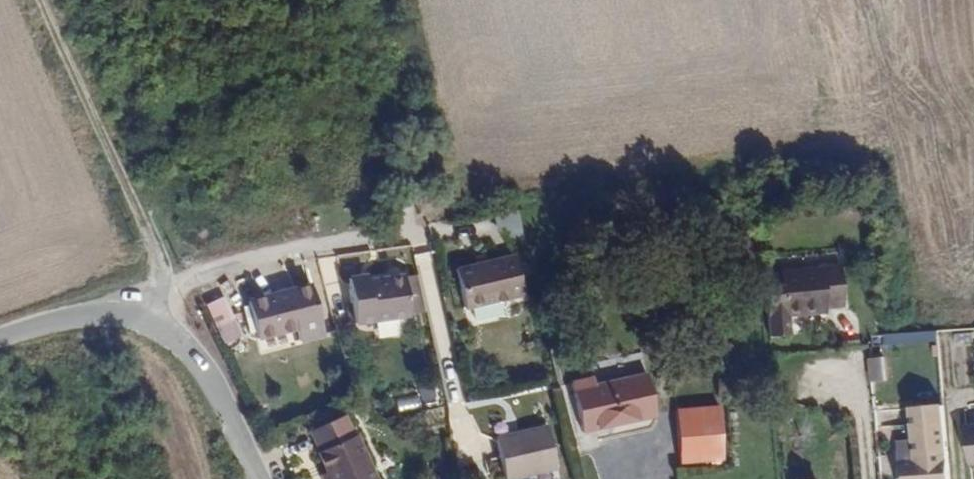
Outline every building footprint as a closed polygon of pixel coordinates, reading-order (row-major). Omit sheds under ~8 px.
[(515,211),(493,216),(499,244),(520,240),(515,211)] [(826,254),(812,255),(816,293),(829,292),(846,291),(843,249),(826,250),(826,254)] [(786,301),(817,299),(816,293),(812,255),(784,257),(784,259),(769,260),(772,302),(774,322),(787,321),(786,301)] [(456,269),(465,312),(527,298),(518,256),(456,269)] [(346,285),(355,330),(415,324),(411,279),(366,284),(365,280),(346,285)] [(249,305),(258,342),(299,333),(302,345),(325,340),(312,289),(249,305)] [(235,295),(206,307),(222,345),(250,333),(235,295)] [(887,370),(884,344),(869,345),(871,371),(887,370)] [(575,374),(589,423),(662,404),(650,361),(593,376),(591,369),(575,374)] [(421,406),(442,402),(438,381),(417,385),(421,406)] [(719,394),(677,400),(684,455),(727,449),(719,394)] [(947,449),(944,406),(925,408),(929,450),(931,478),(950,478),(947,449)] [(907,448),(909,478),(931,478),(929,450),(925,408),(913,408),(916,441),(916,448),(907,448)] [(552,416),(512,425),(526,469),(563,459),(552,416)] [(324,478),(370,478),(343,420),(305,437),(324,478)] [(526,469),(512,425),(500,428),(511,472),(526,469)] [(899,449),(901,478),(909,478),(907,448),(899,449)] [(803,478),(824,478),(823,467),(802,469),(803,478)]
